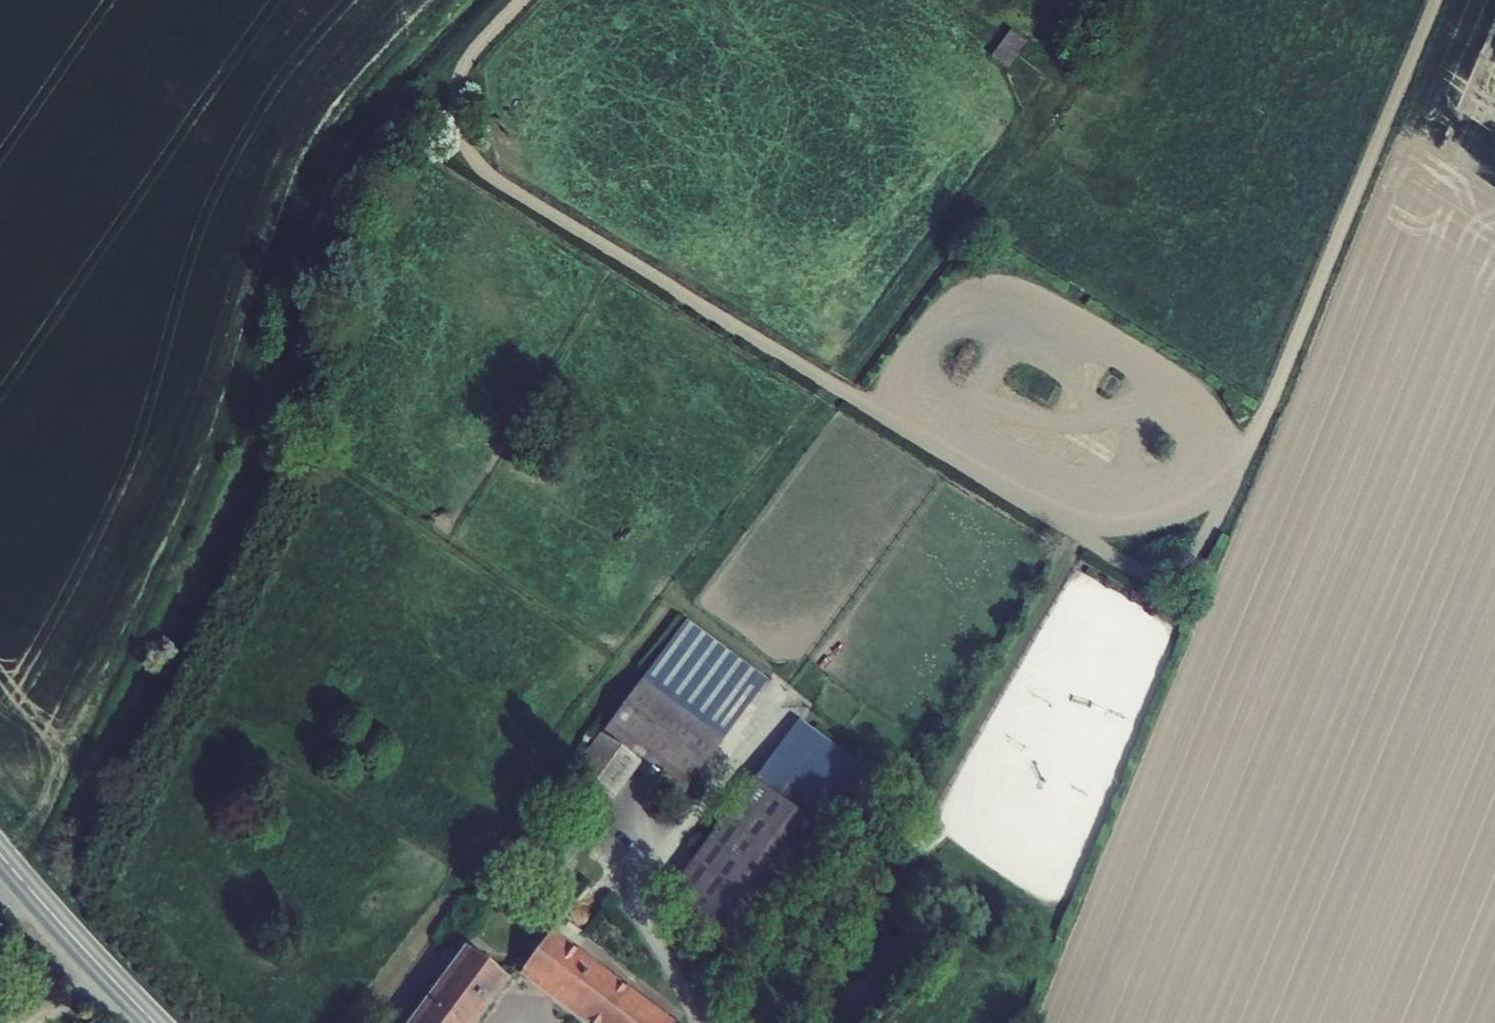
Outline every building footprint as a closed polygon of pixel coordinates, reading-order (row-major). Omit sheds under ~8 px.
[(1014,31),(1001,57),(1016,64),(1028,37),(1014,31)] [(685,622),(640,682),(722,741),(766,682),(685,622)] [(722,741),(640,682),(604,731),(686,790),(722,741)] [(798,721),(754,780),(835,841),(880,780),(798,721)] [(583,753),(585,756),(573,774),(610,801),(639,761),(601,735),(589,752),(586,750),(583,753)] [(754,780),(663,902),(744,962),(835,841),(754,780)] [(547,934),(521,970),(592,1022),(666,1022),(547,934)] [(3,944),(0,946),(0,968),(13,958),(3,944)] [(409,1022),(476,1022),(508,980),(466,948),(409,1022)]
